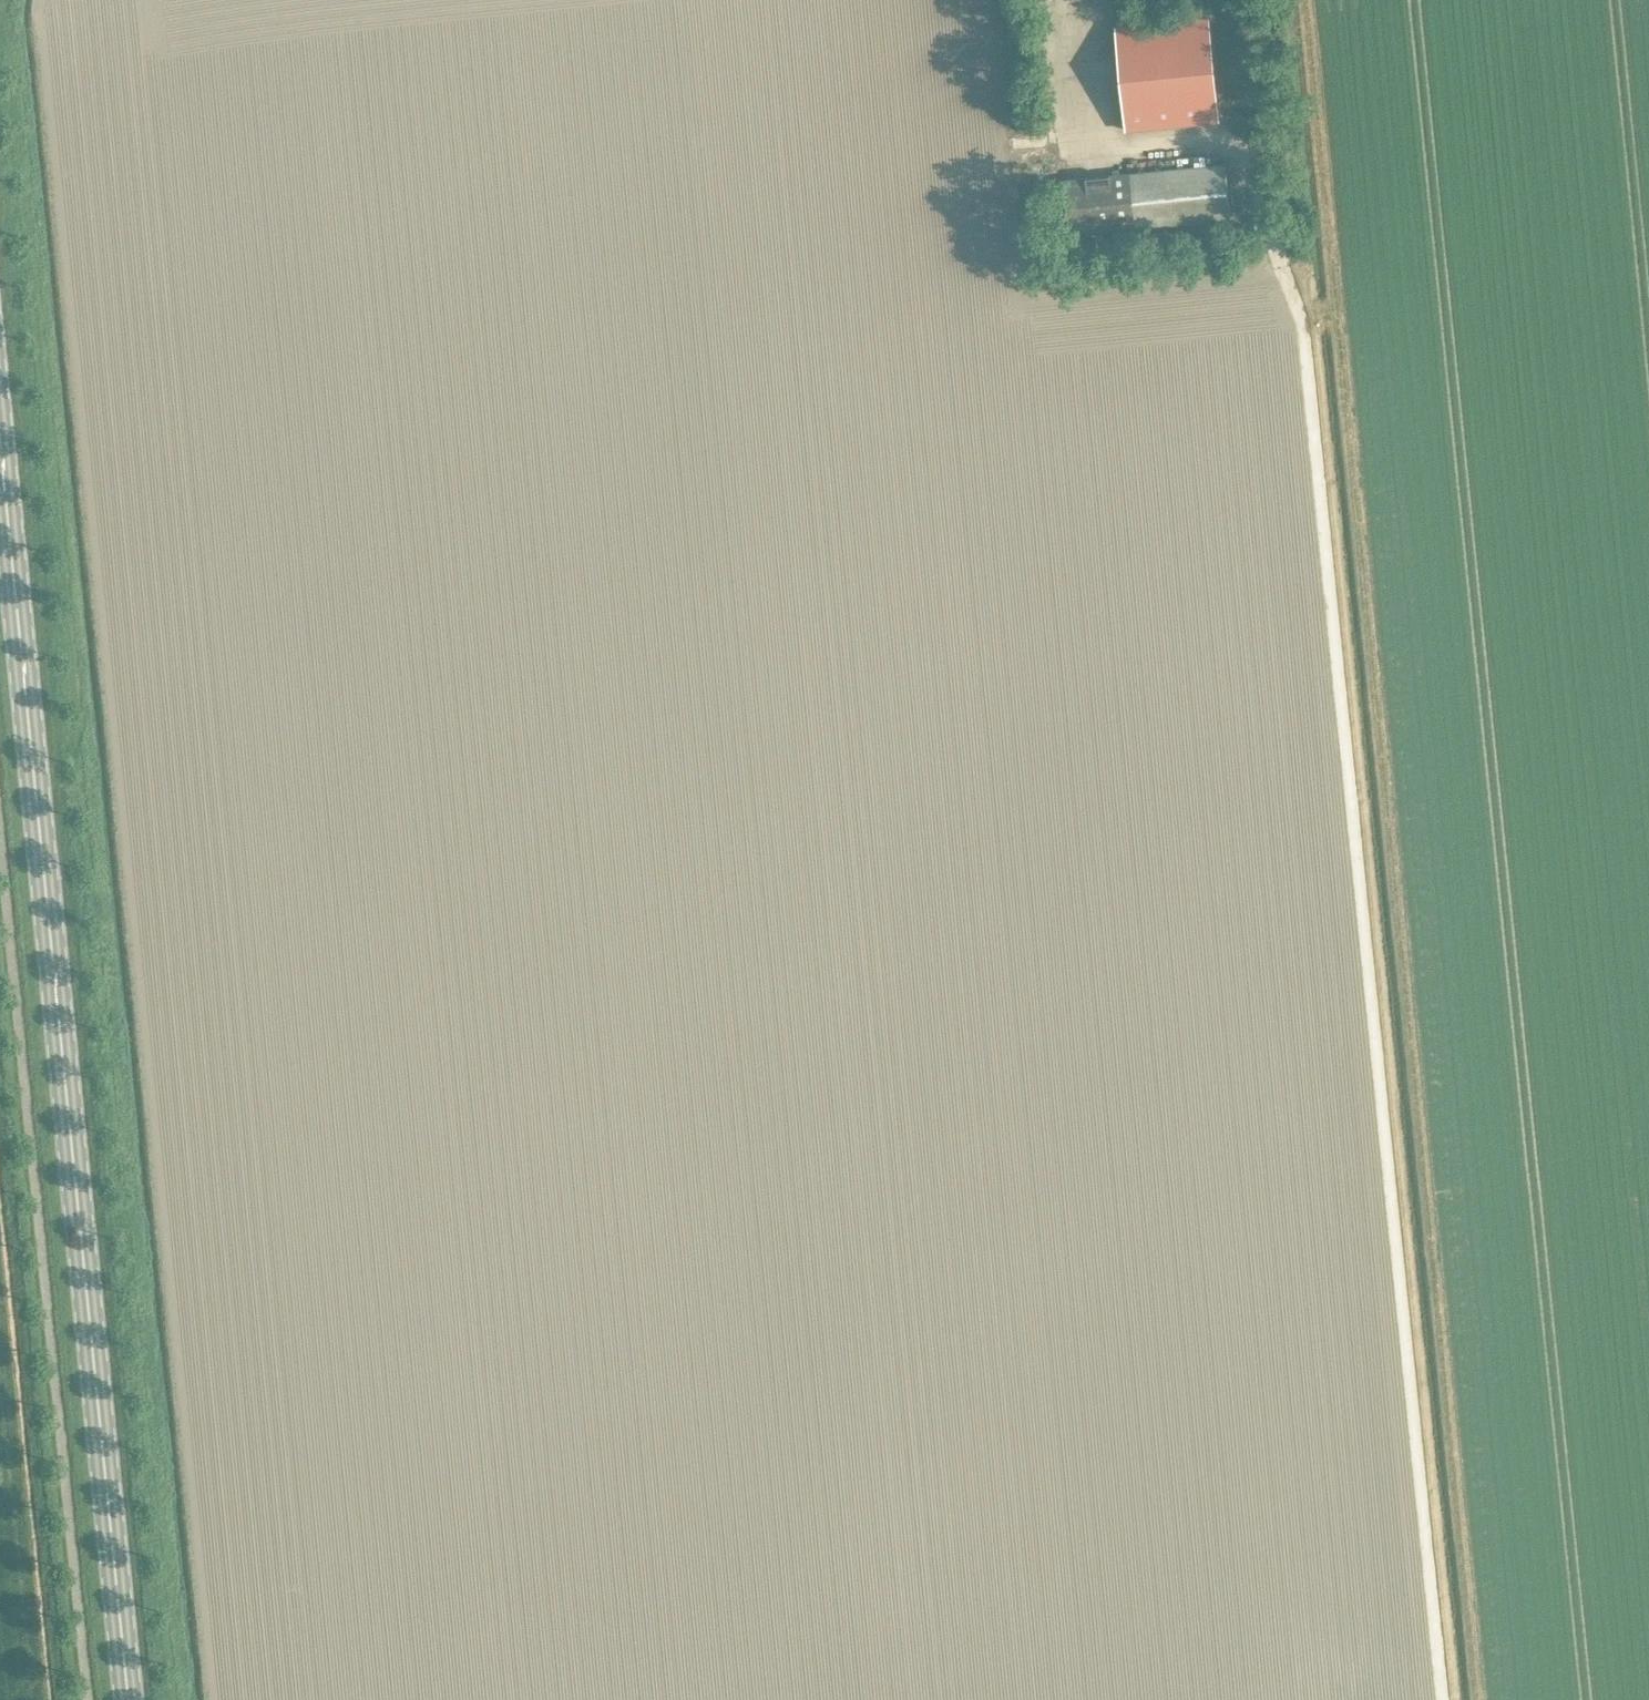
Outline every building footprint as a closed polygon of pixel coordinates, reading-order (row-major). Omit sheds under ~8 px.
[(1123,131),(1215,123),(1205,20),(1113,29),(1123,131)] [(1222,166),(1128,175),(1061,181),(1066,235),(1227,220),(1222,166)]
